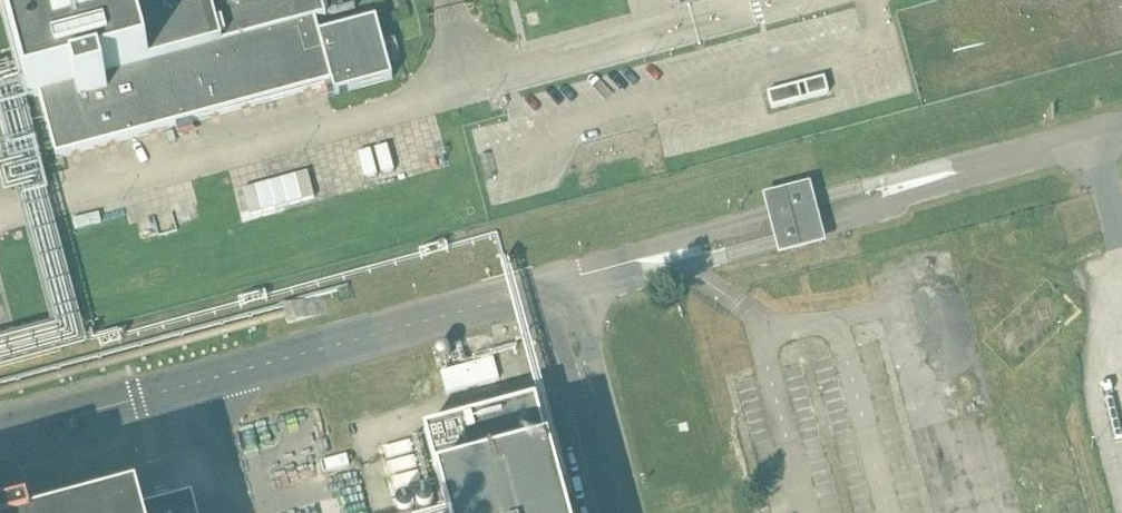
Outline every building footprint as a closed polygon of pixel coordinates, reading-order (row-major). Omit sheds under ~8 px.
[(22,71),(30,100),(32,99),(46,151),(54,149),(57,159),(177,127),(178,132),(194,128),(193,122),(333,84),(320,35),(316,23),(327,20),(321,0),(2,0),(22,71)] [(320,35),(333,84),(335,94),(393,79),(377,20),(320,35)] [(825,78),(805,83),(809,99),(829,93),(825,78)] [(803,100),(799,85),(768,93),(772,109),(803,100)] [(760,178),(777,238),(824,225),(807,165),(760,178)] [(446,393),(499,378),(493,358),(441,373),(446,393)] [(537,404),(424,435),(445,512),(566,512),(560,488),(537,404)] [(387,457),(412,450),(410,440),(385,447),(387,457)] [(324,472),(355,464),(352,453),(321,462),(324,472)] [(392,473),(417,466),(414,456),(389,462),(392,473)] [(396,488),(421,482),(418,471),(393,478),(396,488)] [(1070,486),(1054,491),(1058,504),(1074,498),(1070,486)] [(194,502),(155,512),(196,512),(194,502)]
